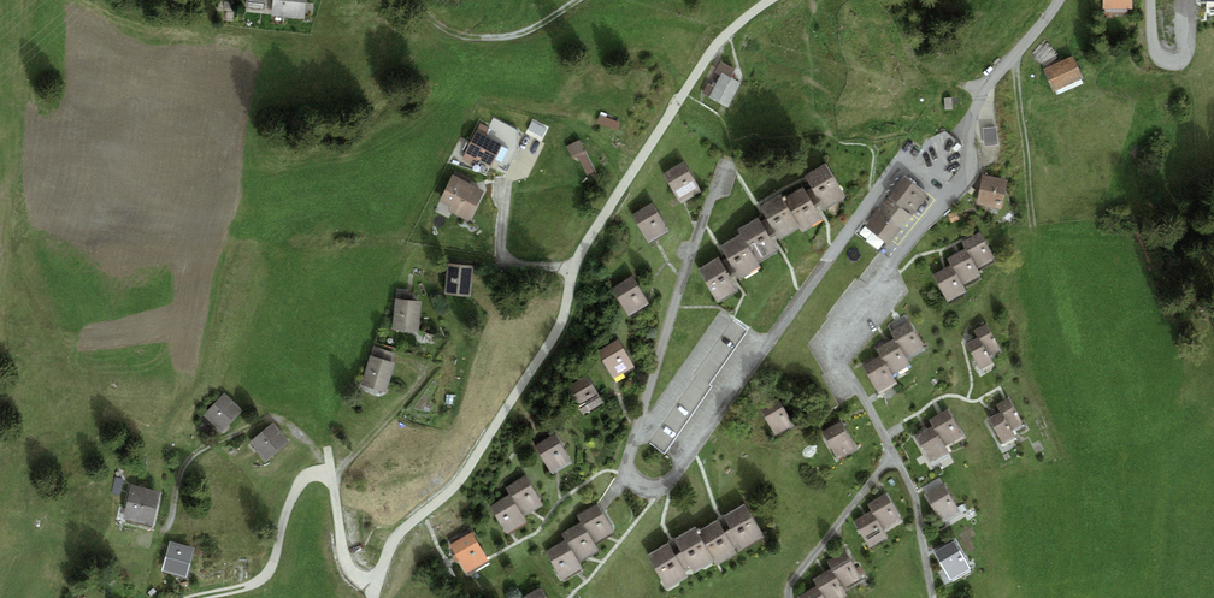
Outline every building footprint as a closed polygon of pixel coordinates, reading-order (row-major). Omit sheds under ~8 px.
[(271,15),(304,16),(305,0),(272,0),(271,15)] [(1102,6),(1104,6),(1104,11),(1129,11),(1129,5),(1133,5),(1133,0),(1102,0),(1102,6)] [(1073,53),(1042,68),(1053,90),(1083,75),(1073,53)] [(720,73),(714,84),(707,82),(702,92),(728,104),(741,79),(732,74),(735,66),(721,59),(715,71),(720,73)] [(477,129),(475,128),(465,150),(466,150),(461,160),(470,165),(473,158),(477,159),(478,157),(508,172),(518,148),(518,128),(493,117),(489,126),(480,122),(477,129)] [(600,118),(598,127),(620,130),(621,122),(600,118)] [(986,146),(1000,145),(999,127),(985,128),(986,146)] [(964,148),(946,133),(920,149),(951,181),(962,169),(964,148)] [(574,140),(566,144),(573,158),(580,155),(574,140)] [(684,159),(663,172),(681,200),(701,189),(684,159)] [(826,160),(804,173),(811,184),(819,198),(824,206),(845,193),(826,160)] [(484,188),(452,172),(439,198),(449,203),(449,209),(468,219),(484,188)] [(928,192),(904,173),(865,226),(888,242),(910,212),(912,213),(928,192)] [(1007,176),(982,173),(976,202),(1002,206),(1007,176)] [(806,188),(803,184),(784,195),(800,224),(803,228),(822,215),(814,201),(819,198),(811,184),(806,188)] [(781,191),(760,203),(767,217),(775,229),(779,236),(800,224),(784,195),(781,191)] [(653,200),(632,214),(649,241),(669,229),(653,200)] [(763,219),(760,214),(737,227),(740,231),(758,258),(779,248),(770,232),(775,229),(767,217),(763,219)] [(980,230),(961,241),(964,246),(978,267),(995,257),(980,230)] [(740,231),(719,244),(726,254),(733,267),(740,278),(761,264),(758,258),(740,231)] [(964,246),(947,257),(951,263),(965,285),(982,274),(978,267),(964,246)] [(719,253),(698,266),(717,298),(739,285),(729,269),(733,267),(726,254),(721,257),(719,253)] [(474,262),(448,260),(444,293),(471,295),(474,262)] [(951,263),(933,273),(949,301),(967,290),(951,263)] [(633,273),(611,285),(628,313),(649,301),(633,273)] [(422,298),(395,296),(392,328),(419,331),(422,298)] [(908,319),(889,331),(894,337),(906,358),(924,347),(908,319)] [(986,322),(973,329),(977,335),(990,355),(1001,349),(986,322)] [(977,335),(966,342),(982,369),(994,362),(990,355),(977,335)] [(618,336),(596,349),(615,377),(635,366),(618,336)] [(894,337),(876,347),(880,353),(892,373),(910,364),(906,358),(894,337)] [(395,360),(370,352),(361,382),(385,390),(395,360)] [(880,353),(861,364),(878,391),(897,380),(892,373),(880,353)] [(587,372),(567,384),(583,413),(604,400),(587,372)] [(224,392),(203,413),(220,429),(241,408),(224,392)] [(778,395),(760,407),(776,434),(794,424),(778,395)] [(1008,397),(996,404),(1000,410),(1012,430),(1024,423),(1008,397)] [(947,406),(928,418),(932,424),(947,447),(964,436),(947,406)] [(1000,410),(988,417),(1004,444),(1017,437),(1012,430),(1000,410)] [(840,419),(822,430),(838,457),(857,447),(840,419)] [(273,421),(251,439),(265,457),(288,439),(273,421)] [(932,424),(915,435),(931,463),(950,452),(947,447),(932,424)] [(555,431),(534,444),(550,471),(572,459),(555,431)] [(526,473),(505,485),(509,491),(523,514),(542,504),(526,473)] [(944,482),(925,493),(942,522),(961,511),(944,482)] [(159,488),(129,483),(123,517),(153,522),(159,488)] [(509,491),(490,504),(507,531),(526,518),(523,514),(509,491)] [(886,491),(867,503),(871,508),(884,530),(902,519),(886,491)] [(729,524),(724,527),(734,542),(739,539),(743,545),(765,534),(744,500),(722,514),(729,524)] [(597,501),(578,514),(581,520),(594,541),(615,530),(597,501)] [(871,508),(854,519),(870,548),(889,537),(884,530),(871,508)] [(718,518),(698,528),(718,561),(738,549),(734,542),(724,527),(718,518)] [(581,520),(561,532),(565,538),(578,559),(599,549),(594,541),(581,520)] [(696,524),(674,537),(681,547),(689,562),(695,571),(714,558),(698,528),(696,524)] [(472,529),(450,542),(466,570),(488,557),(472,529)] [(565,538),(545,550),(564,579),(584,567),(578,559),(565,538)] [(954,540),(935,551),(952,580),(971,568),(954,540)] [(193,547),(168,541),(161,569),(187,575),(193,547)] [(669,541),(648,553),(668,586),(689,575),(683,565),(689,562),(681,547),(675,551),(669,541)] [(846,549),(826,560),(830,567),(844,587),(861,577),(846,549)] [(812,577),(816,583),(825,597),(844,597),(848,595),(844,587),(830,567),(812,577)] [(799,594),(802,597),(825,597),(816,583),(799,594)] [(520,597),(548,597),(541,585),(520,597)]
